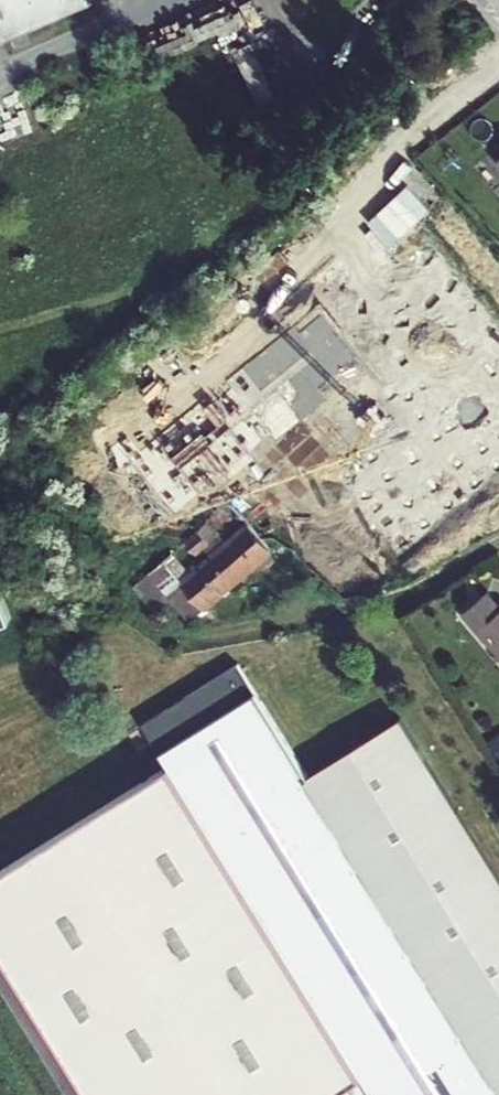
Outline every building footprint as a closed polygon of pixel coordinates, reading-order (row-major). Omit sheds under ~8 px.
[(1,45),(91,6),(88,0),(0,0),(0,43),(1,45)] [(401,19),(392,9),(379,20),(387,30),(401,19)] [(212,556),(235,583),(273,550),(250,524),(212,556)] [(153,572),(174,597),(193,620),(235,583),(212,556),(185,579),(167,559),(153,572)] [(140,583),(161,609),(174,597),(153,572),(140,583)] [(487,594),(466,613),(466,614),(498,652),(498,608),(487,594)] [(498,656),(498,652),(466,614),(462,617),(496,658),(498,656)] [(310,783),(240,670),(154,723),(172,752),(162,757),(171,771),(0,879),(0,950),(91,1094),(498,1094),(498,875),(404,723),(310,783)] [(144,729),(162,757),(172,752),(154,723),(144,729)]
